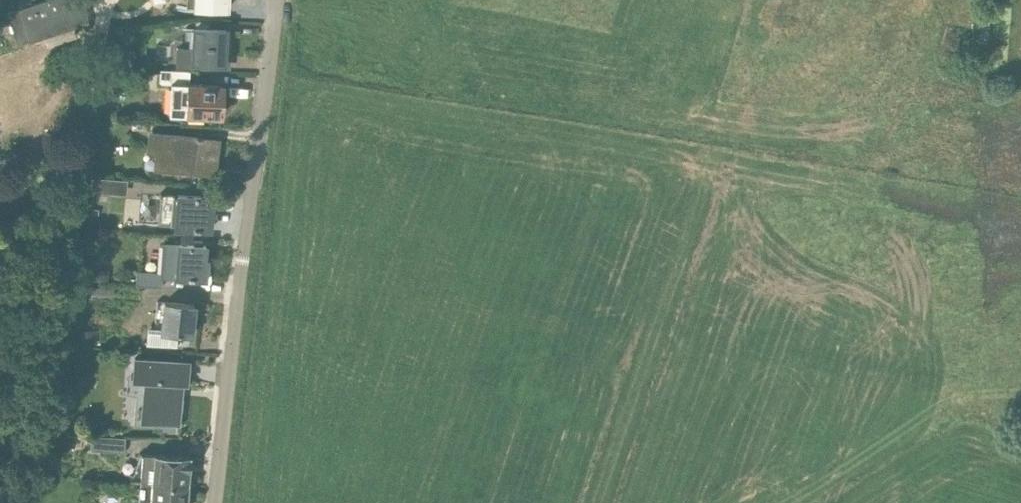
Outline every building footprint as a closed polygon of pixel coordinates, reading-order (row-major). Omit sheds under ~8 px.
[(83,0),(47,0),(7,12),(17,44),(28,41),(29,43),(90,24),(83,0)] [(215,9),(215,7),(224,7),(225,1),(227,1),(227,0),(186,0),(186,7),(215,9)] [(193,62),(224,64),(226,30),(194,28),(193,49),(177,48),(176,65),(193,66),(193,62)] [(121,50),(121,63),(137,64),(137,50),(121,50)] [(170,112),(221,115),(223,87),(171,84),(170,112)] [(154,168),(201,173),(205,166),(215,167),(216,168),(219,140),(148,132),(147,150),(155,151),(154,168)] [(97,177),(96,195),(138,196),(138,178),(97,177)] [(211,198),(213,198),(213,197),(143,192),(141,224),(210,230),(211,211),(209,211),(211,198)] [(164,243),(162,272),(137,270),(136,284),(162,288),(163,275),(188,277),(188,278),(205,279),(205,278),(206,261),(207,261),(207,260),(204,260),(206,246),(164,243)] [(104,286),(85,285),(84,298),(92,299),(93,293),(103,294),(104,286)] [(192,322),(194,305),(167,303),(163,333),(191,335),(191,332),(193,333),(195,322),(192,322)] [(139,421),(143,422),(160,423),(160,414),(164,414),(179,415),(180,396),(176,396),(177,383),(186,384),(188,363),(132,358),(130,381),(142,382),(139,421)] [(126,438),(92,436),(91,451),(125,453),(126,438)] [(188,472),(189,457),(142,453),(140,482),(154,483),(153,484),(187,486),(187,482),(190,482),(191,472),(188,472)] [(187,486),(153,484),(152,502),(186,502),(186,499),(189,499),(190,488),(187,488),(187,486)]
